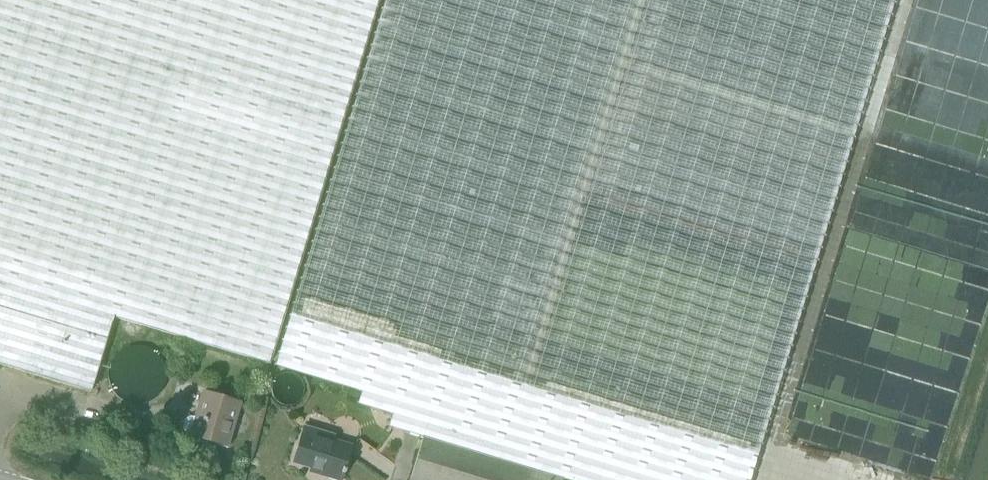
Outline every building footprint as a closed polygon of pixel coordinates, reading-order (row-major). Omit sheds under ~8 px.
[(112,319),(263,364),(373,0),(0,0),(0,285),(112,319)] [(420,435),(560,478),(566,479),(751,479),(896,0),(383,0),(273,364),(360,391),(357,403),(391,414),(388,425),(420,435)] [(0,285),(0,366),(90,393),(112,319),(0,285)] [(223,446),(236,405),(202,394),(194,419),(185,421),(183,429),(188,434),(223,446)] [(348,447),(330,442),(332,438),(300,428),(289,463),(319,473),(318,476),(333,479),(338,479),(348,447)] [(420,435),(419,438),(406,479),(560,479),(560,478),(420,435)]
